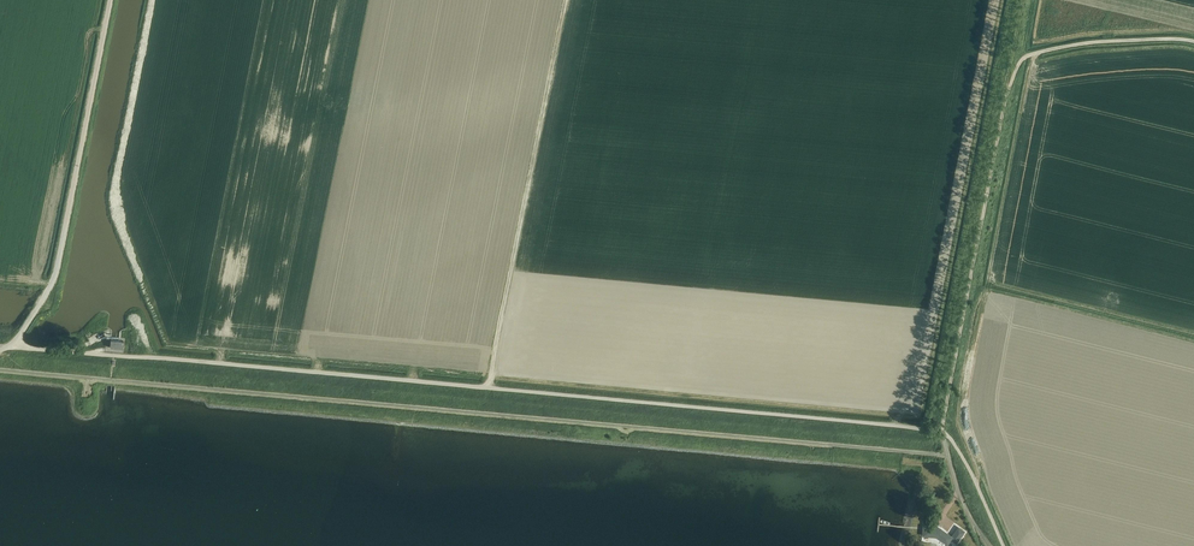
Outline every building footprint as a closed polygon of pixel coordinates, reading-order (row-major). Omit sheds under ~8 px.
[(97,337),(105,332),(100,325),(92,330),(97,337)] [(122,342),(110,340),(109,348),(122,349),(122,342)] [(954,528),(959,521),(955,518),(950,525),(954,528)] [(956,542),(965,530),(958,526),(952,535),(941,529),(940,529),(938,528),(924,527),(923,535),(935,536),(937,537),(947,544),(951,538),(956,542)]
